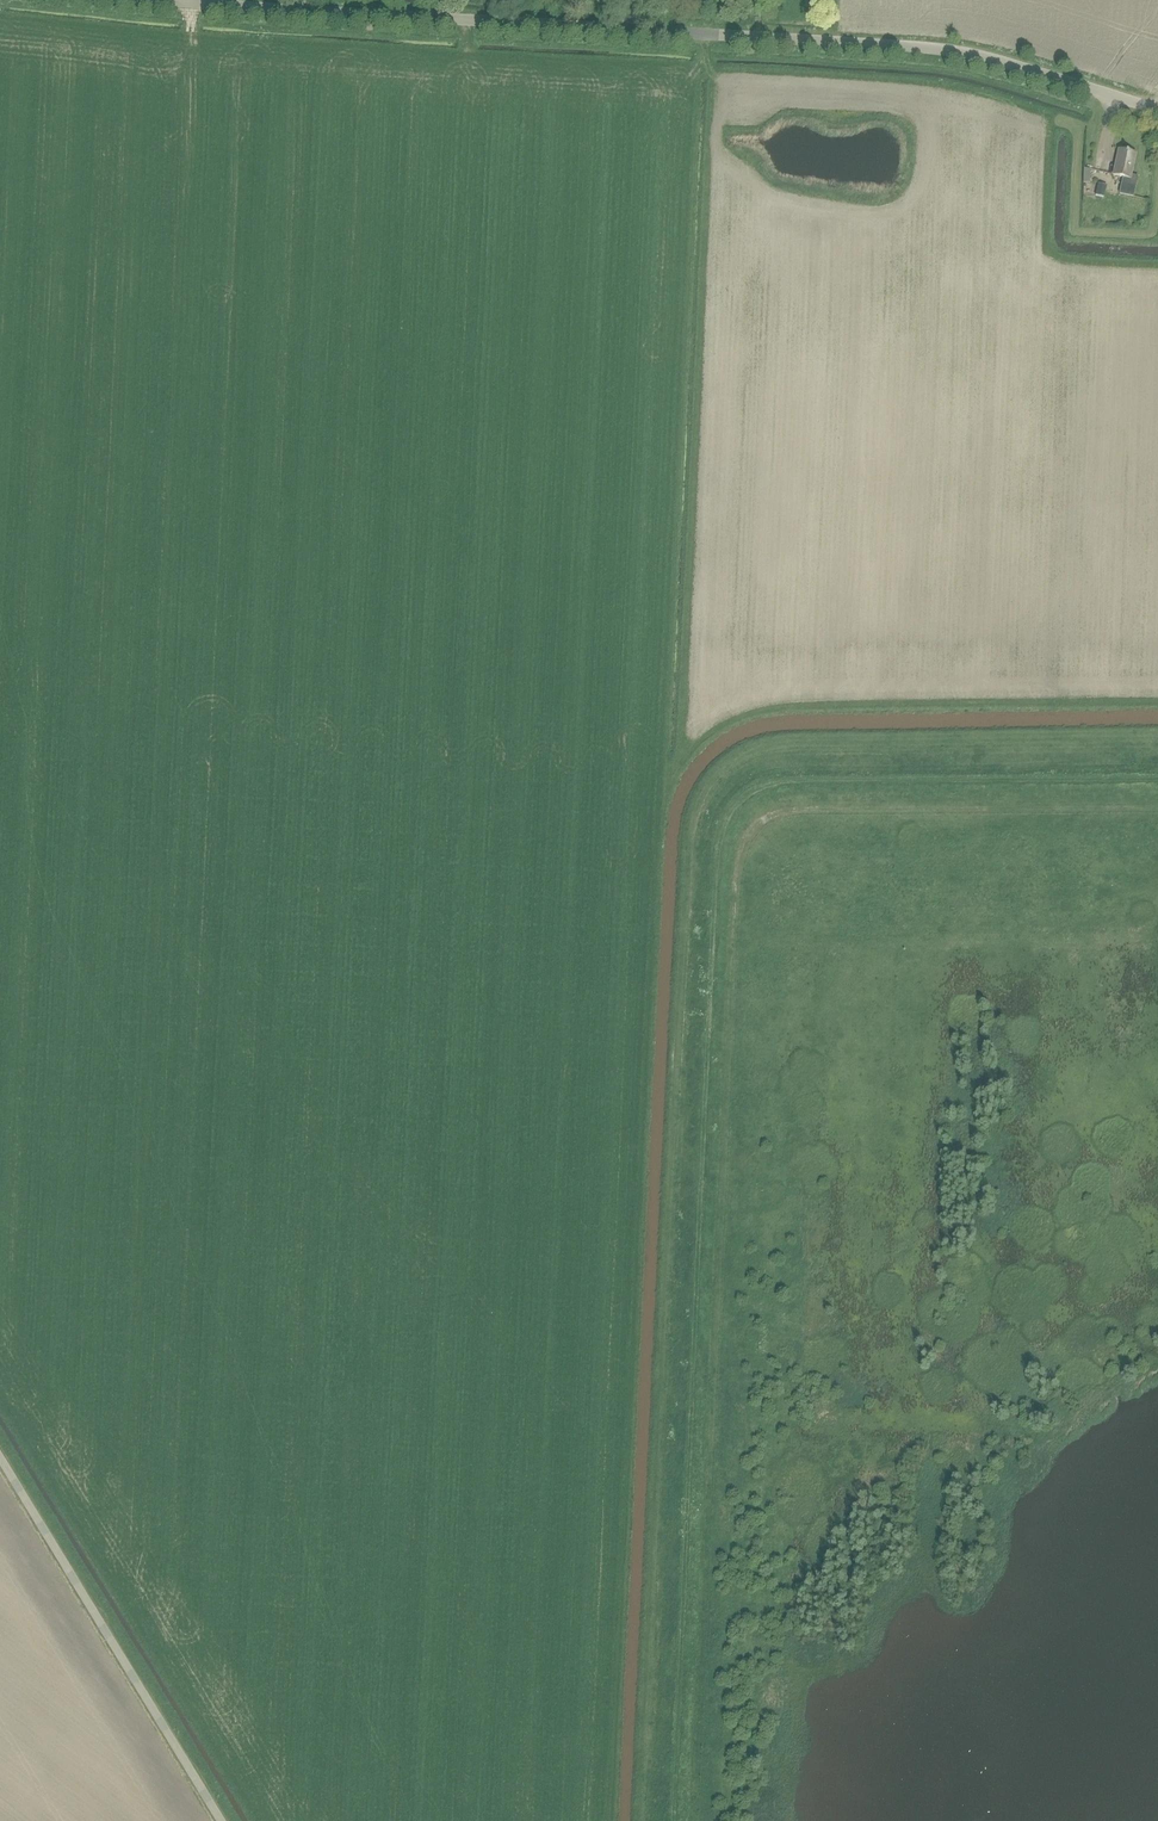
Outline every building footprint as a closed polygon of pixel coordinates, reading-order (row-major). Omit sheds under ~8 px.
[(1136,187),(1139,176),(1131,174),(1136,153),(1119,149),(1113,175),(1122,177),(1121,184),(1118,193),(1134,197),(1136,187)] [(1086,167),(1084,181),(1092,182),(1093,167),(1086,167)] [(1100,183),(1097,193),(1105,196),(1109,185),(1100,183)]
